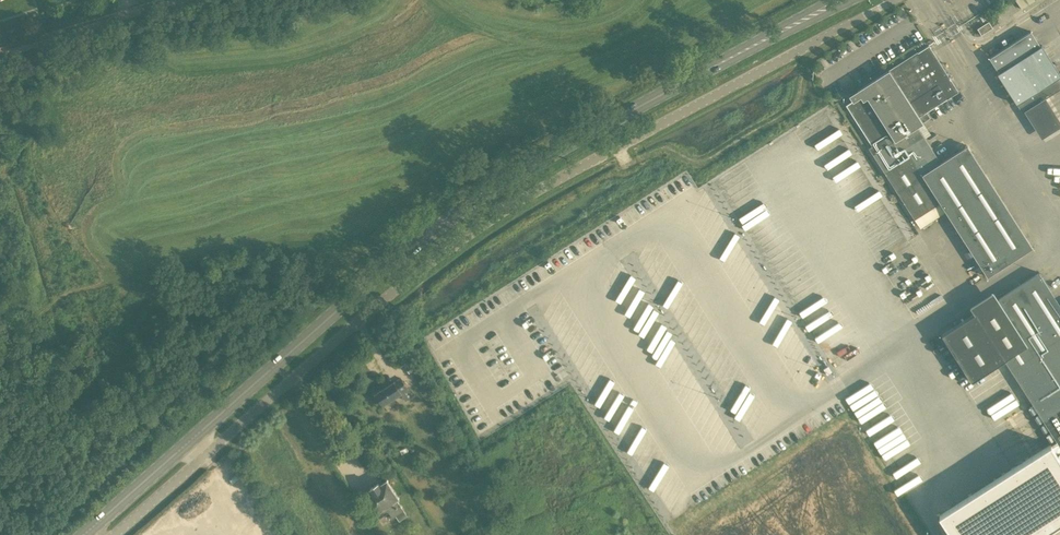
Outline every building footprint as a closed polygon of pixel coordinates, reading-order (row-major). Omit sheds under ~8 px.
[(1021,9),(1035,0),(1016,0),(1021,9)] [(990,22),(978,29),(982,35),(993,28),(990,22)] [(998,73),(1023,113),(1059,89),(1059,74),(1042,46),(1041,47),(1031,32),(990,58),(999,72),(998,73)] [(874,154),(915,219),(941,203),(946,211),(988,276),(1033,248),(968,146),(941,163),(917,126),(904,135),(896,130),(884,113),(907,99),(919,117),(927,112),(958,93),(959,92),(929,46),(918,53),(918,52),(861,88),(865,93),(853,101),(847,105),(872,145),(869,147),(874,154)] [(1039,273),(998,299),(993,291),(970,306),(975,313),(942,335),(972,381),(1005,360),(1033,404),(1038,411),(1039,414),(1043,420),(1045,423),(1049,429),(1051,432),(1055,438),(1057,441),(1051,445),(1051,444),(938,516),(950,534),(1043,534),(1059,524),(1059,458),(1056,452),(1059,450),(1059,305),(1039,273)] [(412,361),(405,366),(411,375),(418,371),(412,361)] [(408,388),(402,378),(377,394),(383,404),(401,393),(401,392),(408,388)] [(393,517),(400,513),(405,521),(409,519),(414,527),(423,521),(412,505),(404,510),(397,499),(399,497),(387,480),(380,485),(379,483),(371,488),(372,490),(365,494),(380,517),(389,511),(393,517)]
